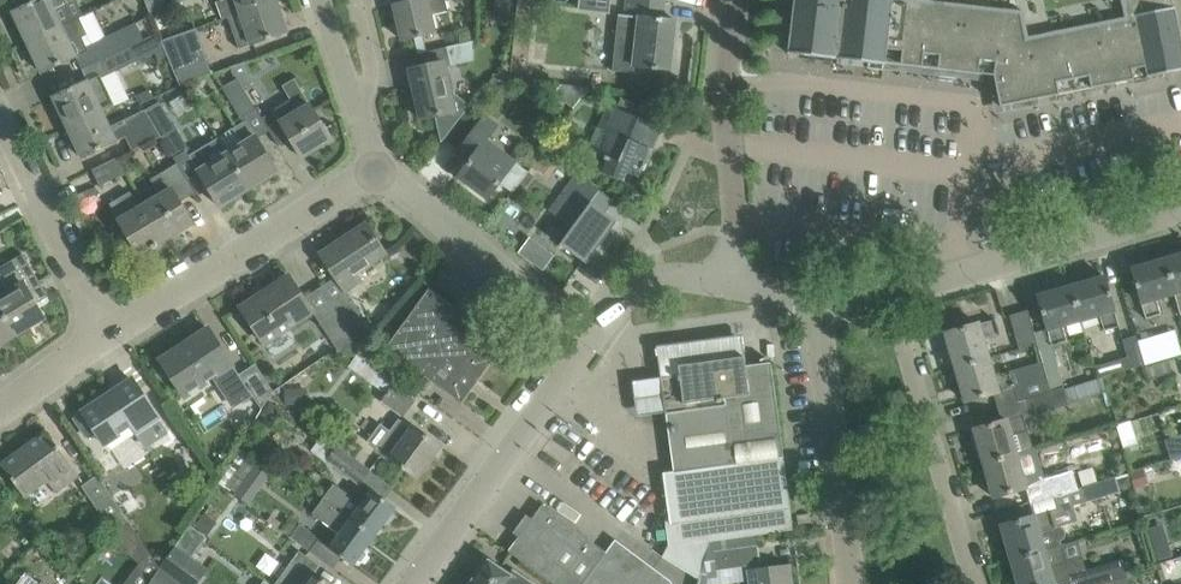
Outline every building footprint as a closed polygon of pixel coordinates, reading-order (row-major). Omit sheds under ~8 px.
[(28,42),(63,26),(55,11),(67,5),(76,0),(37,0),(13,11),(28,42)] [(150,12),(186,0),(145,0),(150,12)] [(276,0),(223,0),(218,2),(223,19),(228,17),(276,0)] [(228,17),(234,35),(239,48),(251,44),(252,45),(287,33),(276,0),(228,17)] [(394,5),(402,40),(435,32),(431,15),(448,12),(445,0),(414,0),(394,5)] [(516,1),(502,0),(496,0),(495,15),(514,17),(516,1)] [(635,73),(635,65),(653,67),(653,69),(658,70),(658,68),(671,69),(677,21),(662,19),(664,0),(627,0),(625,16),(618,15),(617,27),(612,70),(635,73)] [(1147,76),(1147,77),(1180,70),(1180,37),(1177,17),(1175,7),(1173,8),(1172,0),(795,0),(788,53),(837,59),(838,59),(886,65),(886,63),(994,76),(998,94),(999,94),(1001,105),(1012,103),(1012,104),(1039,99),(1134,80),(1134,79),(1147,76)] [(93,43),(101,60),(157,33),(150,17),(93,43)] [(80,18),(63,26),(28,42),(42,73),(77,56),(77,55),(88,50),(82,36),(87,33),(80,18)] [(187,31),(160,40),(167,55),(179,84),(211,73),(205,56),(196,59),(187,31)] [(157,33),(101,60),(108,75),(155,53),(159,59),(167,55),(160,40),(157,33)] [(447,48),(451,66),(474,60),(474,41),(447,48)] [(231,67),(230,67),(238,78),(244,88),(253,83),(246,62),(231,67)] [(441,141),(442,142),(470,106),(452,91),(445,62),(410,70),(421,119),(438,115),(443,138),(441,141)] [(88,81),(54,97),(68,127),(103,111),(114,106),(107,91),(101,79),(100,76),(89,81),(89,80),(88,81)] [(486,88),(497,96),(505,85),(494,77),(486,88)] [(238,78),(237,79),(223,87),(241,117),(256,108),(244,88),(238,78)] [(273,111),(281,123),(302,157),(331,139),(294,79),(282,86),(291,100),(273,111)] [(516,93),(505,85),(497,96),(508,104),(516,93)] [(160,101),(145,110),(161,137),(174,158),(186,151),(189,150),(172,122),(160,101)] [(610,132),(600,154),(606,157),(605,160),(609,162),(604,173),(623,181),(627,172),(639,177),(642,169),(644,170),(647,164),(645,163),(651,150),(653,151),(663,127),(610,104),(600,129),(610,132)] [(103,111),(68,127),(83,158),(129,136),(135,150),(161,137),(145,110),(111,126),(103,111)] [(472,160),(459,177),(488,199),(500,183),(513,193),(529,172),(485,140),(497,124),(486,116),(460,151),(472,160)] [(243,144),(227,153),(249,189),(278,172),(247,121),(234,129),(243,144)] [(220,207),(249,189),(227,153),(218,138),(189,156),(200,173),(220,207)] [(532,166),(550,178),(560,163),(543,151),(532,166)] [(92,170),(100,186),(127,173),(118,158),(92,170)] [(161,195),(146,205),(166,239),(193,223),(177,196),(192,187),(178,164),(151,179),(161,195)] [(566,190),(552,210),(576,227),(563,245),(589,264),(601,247),(599,246),(617,221),(591,202),(600,191),(578,175),(566,190)] [(166,239),(146,205),(140,208),(130,192),(110,204),(140,255),(152,247),(153,249),(158,246),(157,244),(166,239)] [(360,280),(356,273),(385,254),(366,224),(321,254),(345,290),(360,280)] [(879,251),(876,250),(874,263),(890,264),(890,258),(891,252),(879,251)] [(0,296),(0,307),(16,334),(44,317),(36,304),(48,296),(24,254),(0,268),(0,273),(10,291),(0,296)] [(1166,260),(1175,292),(1174,293),(1180,315),(1180,314),(1180,255),(1166,260)] [(1175,292),(1166,260),(1131,270),(1141,302),(1146,319),(1161,315),(1156,298),(1174,293),(1175,292)] [(241,307),(265,344),(313,312),(289,275),(288,276),(290,279),(260,299),(259,297),(242,307),(242,306),(241,307)] [(1072,287),(1081,319),(1100,314),(1105,331),(1119,327),(1114,309),(1115,309),(1106,277),(1072,287)] [(1081,319),(1072,287),(1038,297),(1047,329),(1034,332),(1037,343),(1043,361),(1051,391),(1064,387),(1053,346),(1067,341),(1062,325),(1081,319)] [(452,314),(448,311),(452,305),(429,289),(386,348),(462,403),(496,357),(476,343),(475,345),(445,324),(452,314)] [(353,300),(336,311),(362,350),(376,334),(353,300)] [(16,334),(0,307),(0,343),(16,334)] [(1019,348),(1037,343),(1034,332),(1028,309),(1009,315),(1019,348)] [(362,350),(336,311),(319,322),(339,352),(357,355),(362,350)] [(946,333),(956,367),(989,357),(984,339),(1000,334),(996,319),(946,333)] [(161,360),(185,397),(216,377),(235,406),(252,394),(239,374),(209,328),(208,329),(210,332),(180,351),(178,349),(162,360),(162,359),(161,360)] [(742,334),(657,345),(659,362),(661,378),(746,366),(744,351),(742,334)] [(1095,366),(1098,378),(1144,364),(1135,335),(1123,339),(1128,356),(1095,366)] [(1145,365),(1162,360),(1155,336),(1138,341),(1145,365)] [(1035,363),(1011,371),(995,375),(989,357),(956,367),(966,401),(998,392),(998,390),(1015,385),(1019,400),(1026,398),(1051,391),(1043,361),(1035,363)] [(666,522),(669,544),(663,557),(702,580),(712,540),(756,534),(794,529),(771,363),(746,366),(661,378),(674,472),(664,473),(671,522),(666,522)] [(255,364),(239,374),(252,394),(262,409),(273,391),(255,364)] [(383,401),(403,416),(414,402),(419,394),(389,373),(377,388),(387,395),(383,401)] [(75,417),(70,420),(84,441),(95,434),(103,446),(133,426),(137,432),(147,449),(169,434),(158,418),(139,388),(133,378),(121,387),(75,417)] [(1051,391),(1026,398),(1032,416),(1069,404),(1068,401),(1064,387),(1051,391)] [(288,406),(309,405),(308,388),(287,389),(288,406)] [(974,429),(984,463),(1018,453),(1032,449),(1022,415),(1008,420),(1007,419),(974,429)] [(381,423),(368,440),(391,456),(390,458),(417,477),(440,446),(414,426),(412,429),(399,419),(391,430),(381,423)] [(1116,425),(1123,447),(1137,443),(1131,420),(1116,425)] [(2,465),(25,497),(48,480),(55,491),(79,474),(48,432),(2,465)] [(1165,439),(1171,459),(1180,456),(1180,435),(1165,439)] [(326,461),(360,486),(372,470),(338,445),(326,461)] [(1023,471),(1018,453),(984,463),(994,498),(1026,488),(1030,502),(1071,490),(1067,474),(1057,477),(1053,462),(1023,471)] [(1133,487),(1149,483),(1144,467),(1129,472),(1133,487)] [(115,536),(116,536),(130,522),(98,475),(82,487),(115,536)] [(1118,487),(1125,490),(1132,487),(1128,475),(1116,479),(1118,487)] [(1081,488),(1071,491),(1055,496),(1059,509),(1108,495),(1104,479),(1081,487),(1081,488)] [(335,482),(323,498),(374,536),(384,523),(388,524),(394,516),(392,512),(395,507),(373,491),(364,503),(335,482)] [(374,536),(323,498),(312,513),(341,534),(331,548),(353,564),(357,560),(361,561),(367,553),(365,549),(374,536)] [(670,581),(615,540),(606,552),(543,505),(542,506),(543,507),(533,521),(527,517),(516,533),(521,537),(511,551),(509,550),(509,551),(528,565),(553,583),(672,583),(670,581)] [(1002,525),(1012,559),(1061,545),(1060,541),(1063,538),(1065,534),(1064,530),(1061,526),(1057,525),(1055,526),(1051,511),(1035,516),(1002,525)] [(290,520),(283,530),(282,531),(310,551),(321,537),(301,523),(299,526),(290,520)] [(160,568),(130,522),(116,536),(115,536),(111,541),(140,563),(125,583),(150,583),(159,570),(160,568)] [(756,534),(712,540),(702,580),(701,583),(710,583),(708,570),(760,563),(756,534)] [(1153,547),(1157,560),(1172,556),(1168,542),(1153,547)] [(160,568),(159,570),(179,583),(198,583),(208,570),(191,557),(175,545),(160,568)] [(1110,582),(1127,577),(1124,562),(1122,559),(1080,572),(1078,566),(1071,560),(1066,562),(1061,545),(1012,559),(1019,583),(1054,583),(1066,580),(1068,583),(1103,583),(1110,582)] [(276,583),(329,583),(315,573),(320,566),(300,551),(285,571),(276,583)] [(514,571),(511,575),(486,559),(469,583),(533,583),(514,571)] [(1129,561),(1124,562),(1127,577),(1133,575),(1129,561)] [(750,583),(793,583),(790,565),(749,570),(750,583)] [(159,570),(150,583),(179,583),(159,570)]
